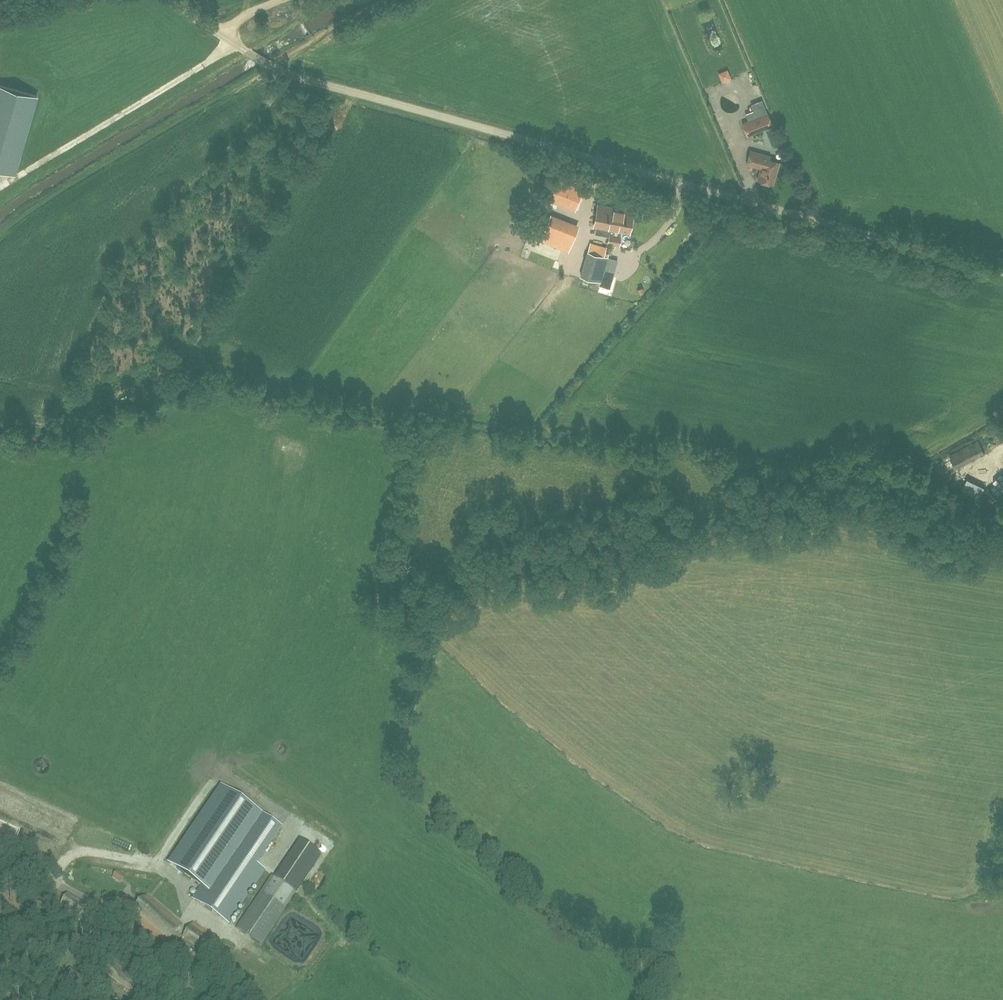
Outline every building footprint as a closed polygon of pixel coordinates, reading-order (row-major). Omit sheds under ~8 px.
[(0,85),(0,170),(14,174),(37,96),(0,85)] [(748,136),(773,126),(768,113),(743,123),(748,136)] [(747,164),(761,168),(758,180),(773,185),(779,163),(770,160),(771,156),(751,151),(747,164)] [(576,210),(583,191),(559,181),(552,200),(576,210)] [(610,235),(619,237),(620,232),(629,234),(633,212),(617,209),(618,208),(598,205),(594,227),(611,230),(610,234),(610,235)] [(549,220),(540,242),(562,250),(565,244),(571,247),(577,231),(549,220)] [(596,251),(610,255),(613,245),(599,241),(596,251)] [(635,257),(637,250),(629,248),(628,256),(635,257)] [(605,269),(609,256),(593,252),(589,251),(581,276),(601,282),(605,269)] [(979,440),(949,455),(956,469),(986,454),(979,440)] [(967,479),(962,491),(980,500),(985,488),(967,479)] [(230,923),(265,870),(256,864),(281,828),(221,787),(170,864),(203,886),(194,899),(230,923)] [(119,883),(124,876),(116,871),(112,878),(119,883)] [(286,907),(263,891),(238,929),(261,944),(286,907)] [(165,945),(182,925),(147,895),(137,906),(125,897),(118,907),(136,920),(165,945)] [(201,949),(210,934),(193,923),(183,937),(201,949)]
